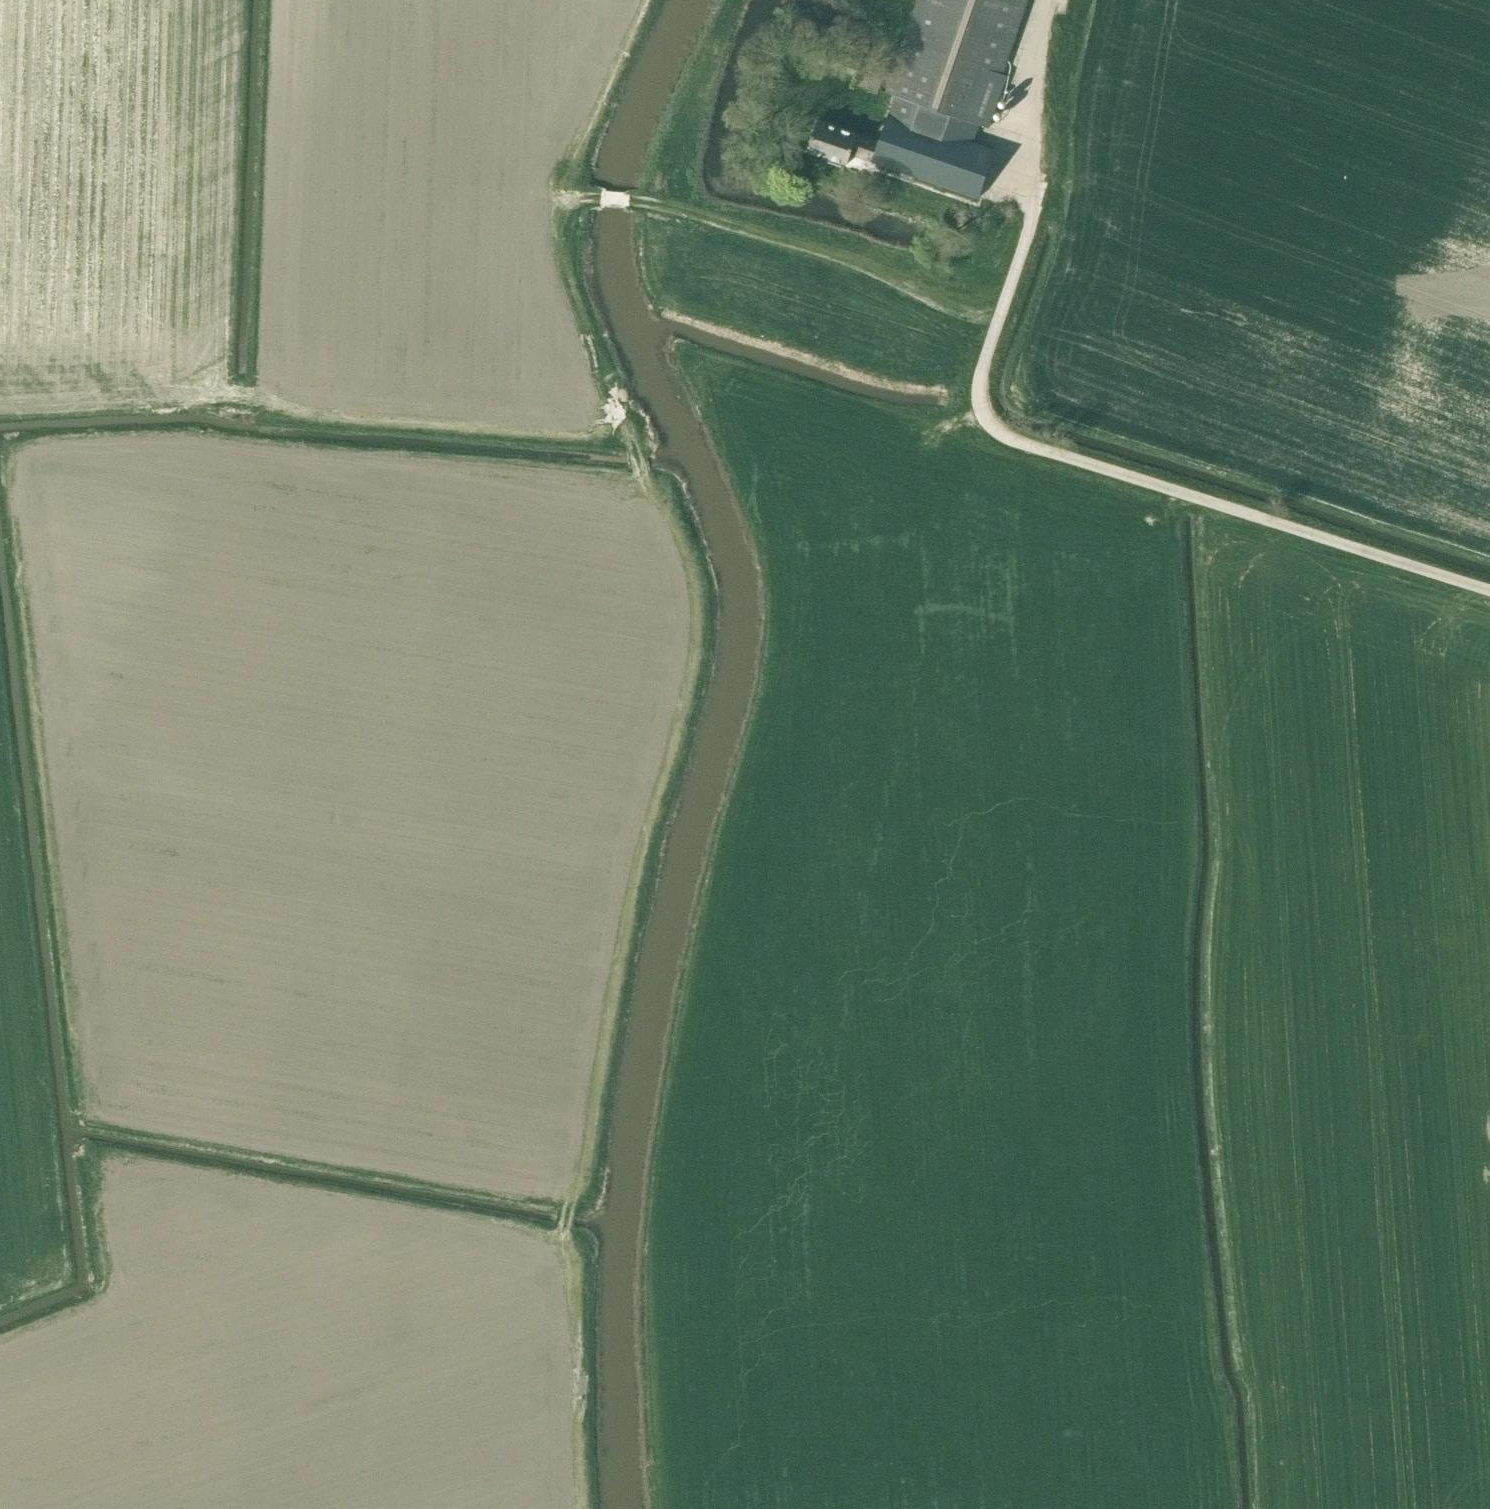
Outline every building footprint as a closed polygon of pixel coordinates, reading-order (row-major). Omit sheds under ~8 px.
[(973,141),(980,122),(985,124),(1028,0),(917,0),(886,90),(896,93),(880,140),(817,119),(807,149),(849,164),(852,154),(979,198),(995,149),(973,141)]
